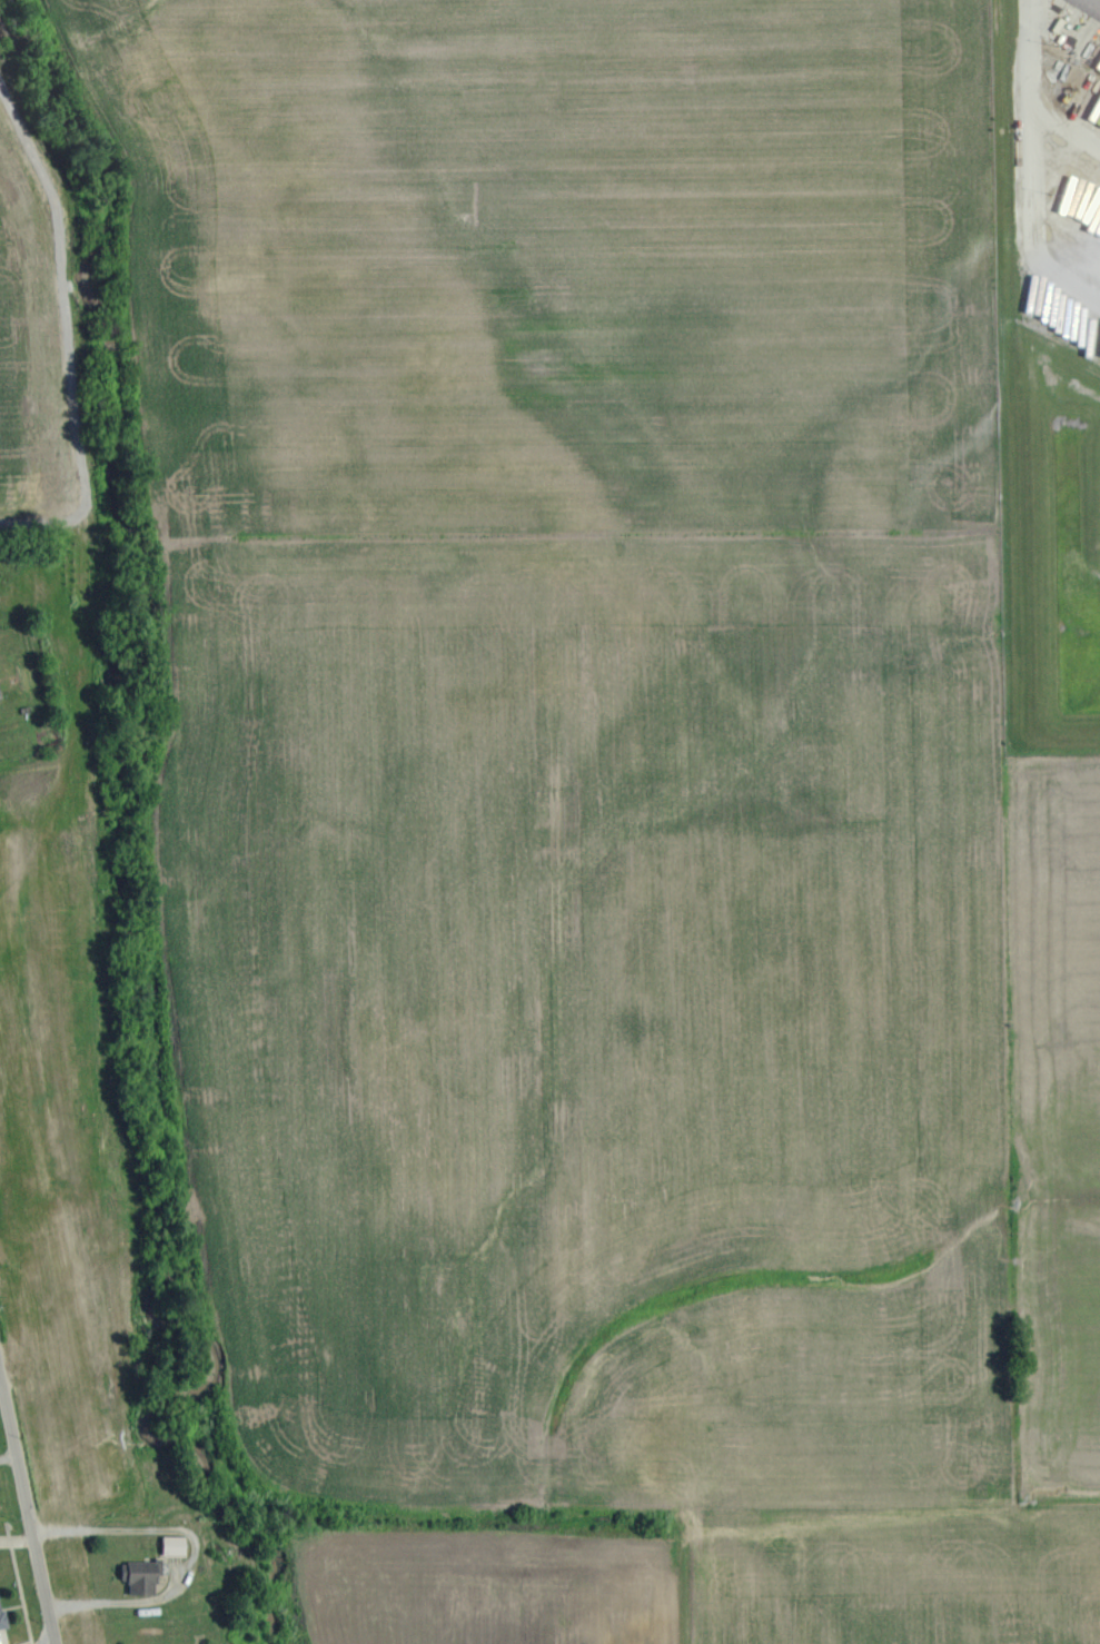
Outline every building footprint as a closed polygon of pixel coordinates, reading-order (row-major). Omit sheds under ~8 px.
[(165,1553),(188,1554),(189,1536),(166,1536),(165,1553)] [(125,1561),(125,1581),(133,1581),(133,1595),(159,1596),(160,1561),(125,1561)] [(10,1627),(1,1588),(0,1588),(0,1629),(10,1627)]
